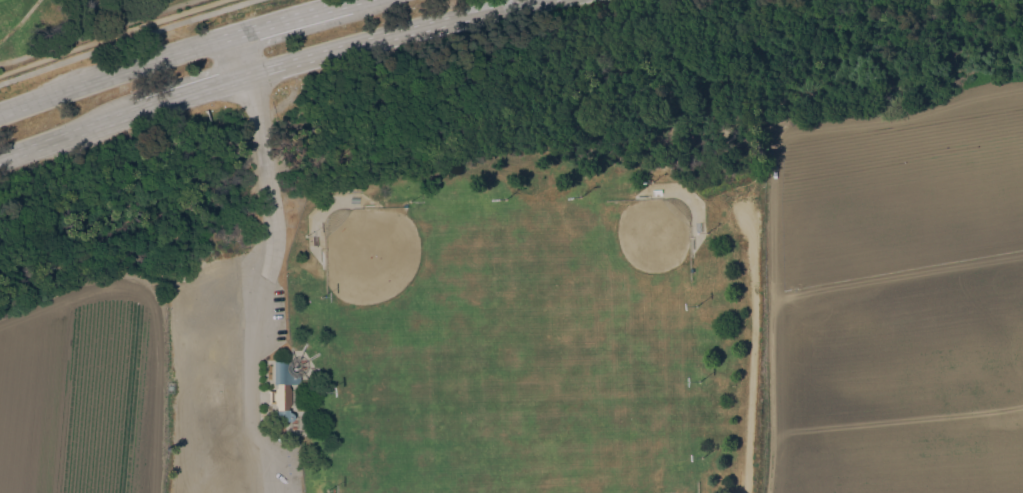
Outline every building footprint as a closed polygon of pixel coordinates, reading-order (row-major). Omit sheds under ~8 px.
[(271,361),(287,361),(288,360),(290,359),(292,358),(295,358),(298,359),(300,361),(302,363),(303,365),(304,368),(303,373),(301,375),(300,376),(298,377),(298,380),(297,381),(297,383),(295,384),(293,385),(287,385),(287,387),(289,389),(289,391),(290,391),(292,394),(293,396),(293,398),(293,401),(290,403),(289,404),(289,405),(287,407),(287,410),(287,413),(289,414),(291,415),(292,417),(301,417),(301,431),(286,431),(286,422),(273,422),(273,410),(275,410),(275,407),(273,405),(273,404),(267,404),(267,391),(273,391),(273,390),(275,388),(275,384),(271,384),(271,361)]
